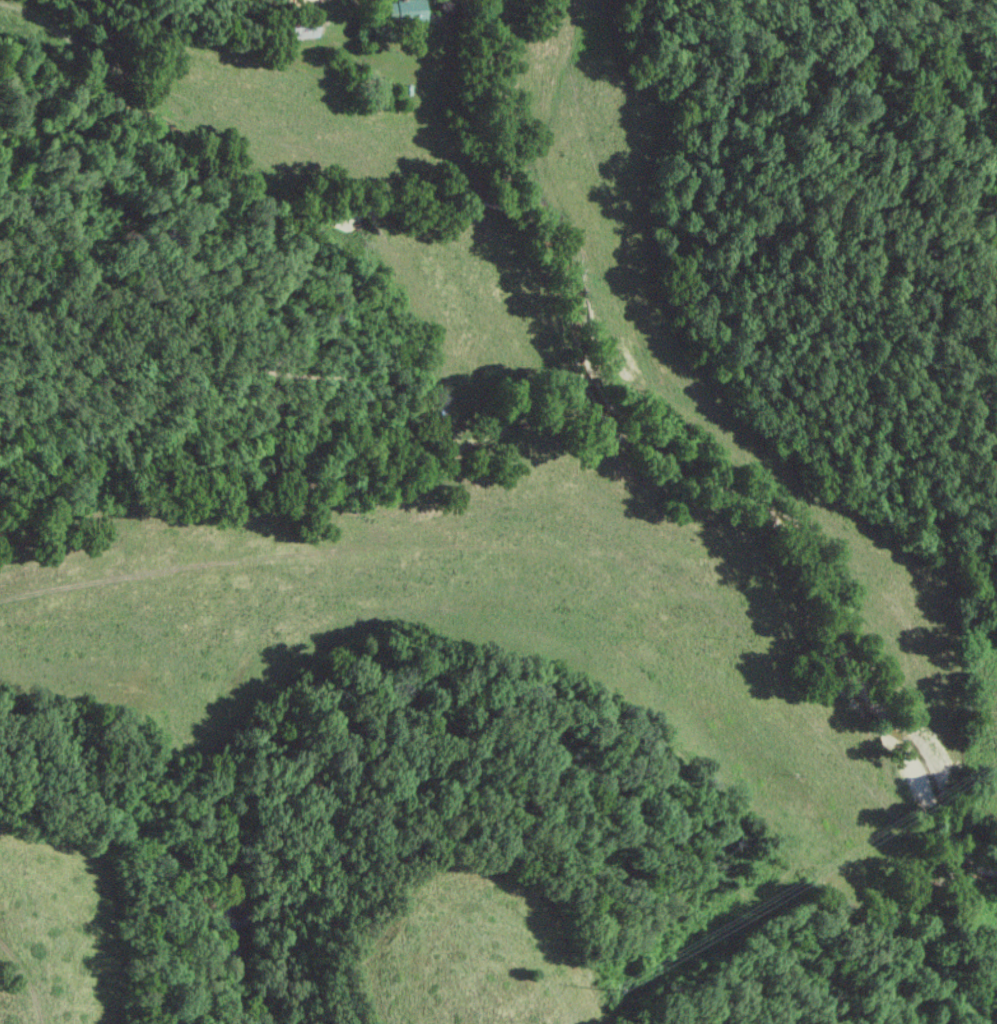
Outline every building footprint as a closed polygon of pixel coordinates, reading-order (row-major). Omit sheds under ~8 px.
[(386,24),(422,23),(421,0),(415,0),(386,1),(386,24)]
